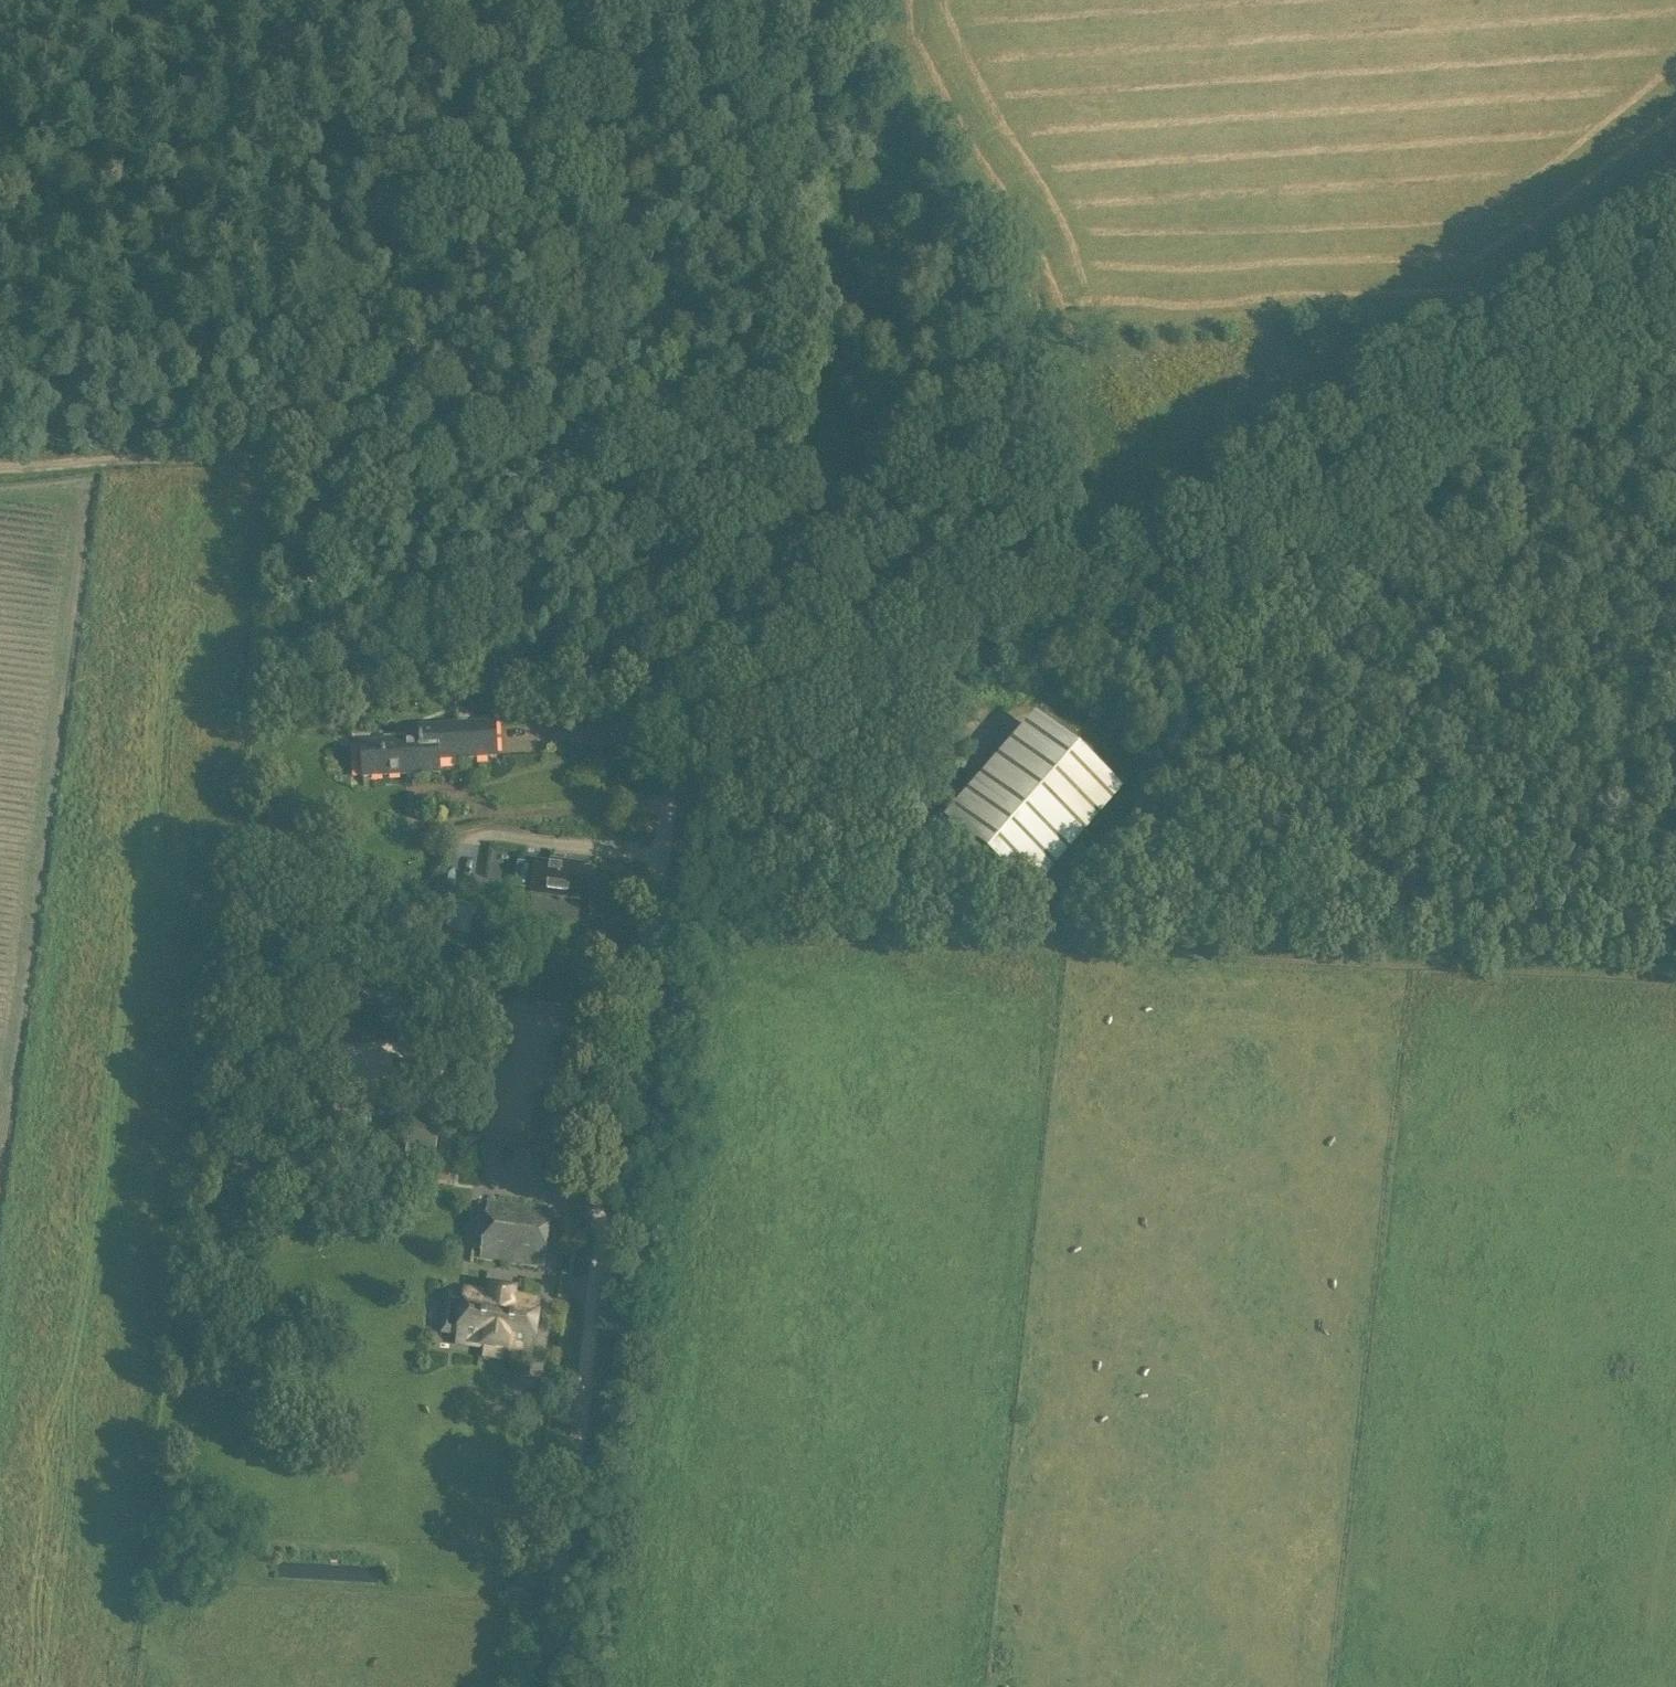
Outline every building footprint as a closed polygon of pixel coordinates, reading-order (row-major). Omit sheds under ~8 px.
[(944,822),(1031,899),(1123,793),(1035,717),(944,822)] [(440,772),(439,755),(496,752),(494,725),(417,729),(420,739),(361,742),(361,777),(440,772)] [(578,873),(579,868),(550,863),(549,869),(535,867),(532,888),(587,896),(591,875),(578,873)] [(482,1258),(543,1267),(551,1213),(489,1204),(482,1258)] [(456,1337),(455,1339),(529,1350),(536,1299),(516,1296),(516,1292),(488,1288),(487,1292),(463,1288),(456,1337)]
